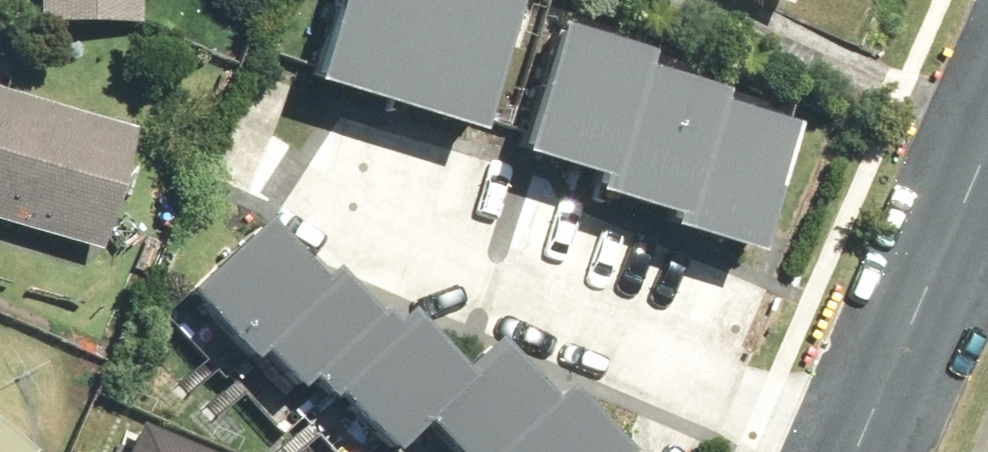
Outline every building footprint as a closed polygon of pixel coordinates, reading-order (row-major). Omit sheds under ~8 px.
[(45,25),(148,26),(148,0),(45,0),(45,25)] [(482,134),(523,0),(339,0),(314,83),(482,134)] [(548,31),(513,152),(601,177),(628,68),(632,54),(548,31)] [(601,177),(597,191),(683,215),(710,113),(716,93),(628,68),(601,177)] [(104,246),(140,126),(0,84),(0,216),(104,246)] [(683,215),(678,235),(761,259),(796,138),(710,113),(683,215)] [(198,298),(248,358),(266,343),(321,298),(271,238),(198,298)] [(266,343),(316,403),(335,388),(393,341),(343,280),(321,298),(266,343)] [(335,388),(385,449),(419,421),(458,389),(408,328),(393,341),(335,388)] [(445,451),(504,451),(542,421),(493,361),(458,389),(419,421),(445,451)] [(558,408),(542,421),(504,451),(594,451),(558,408)] [(42,450),(0,417),(0,451),(40,451),(42,450)] [(139,418),(126,451),(224,451),(139,418)]
